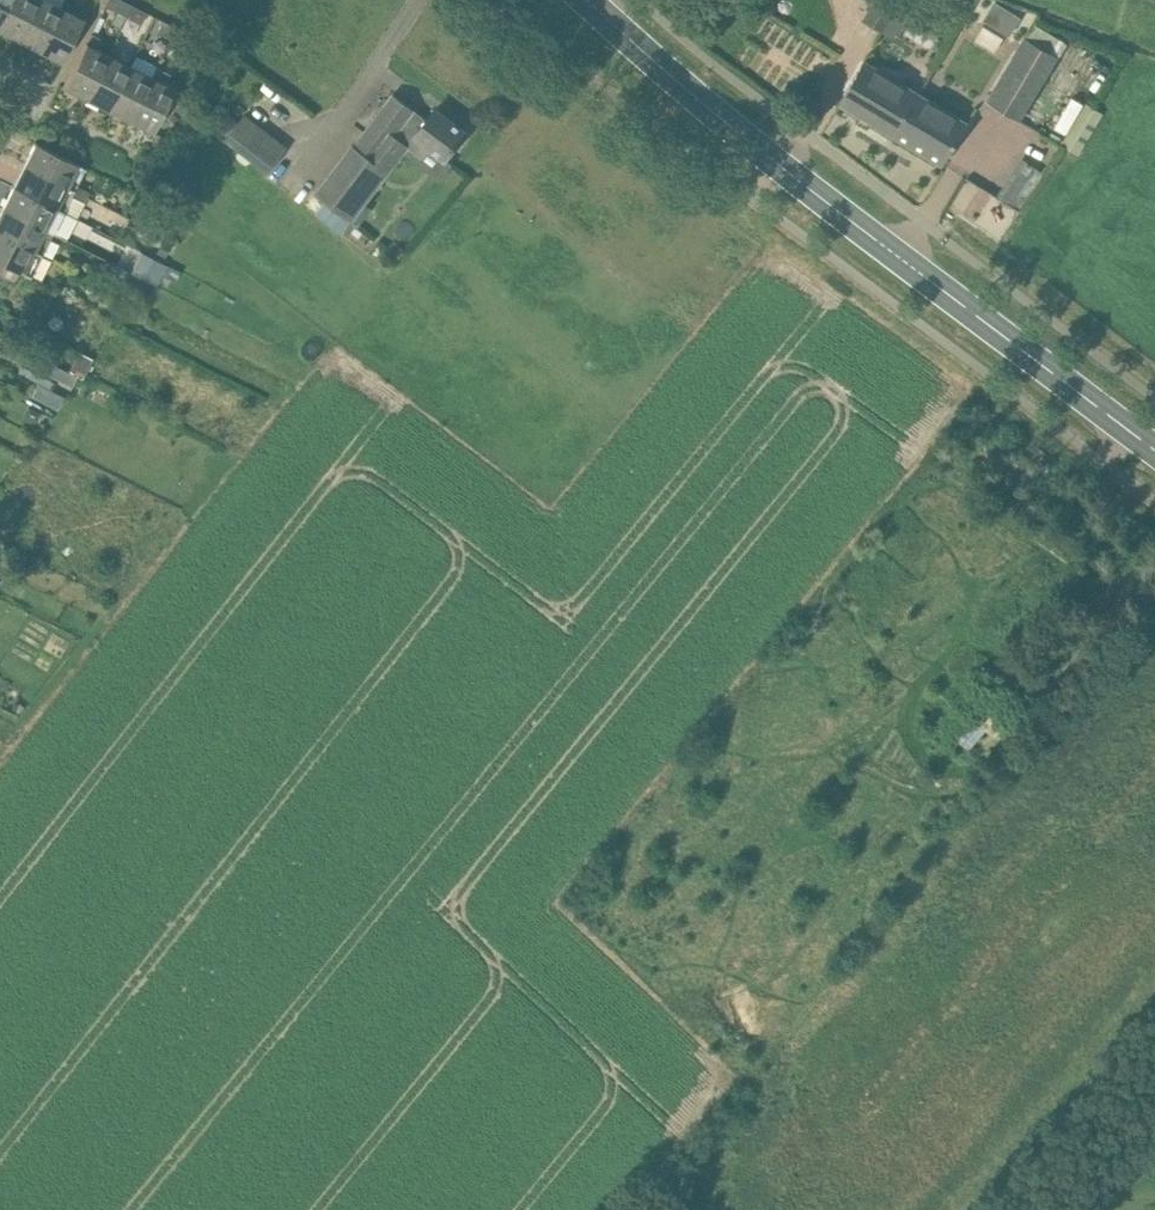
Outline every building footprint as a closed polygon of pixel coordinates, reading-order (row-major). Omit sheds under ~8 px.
[(36,0),(9,0),(0,18),(0,31),(8,35),(6,38),(14,43),(16,39),(36,0)] [(9,0),(0,0),(0,18),(9,0)] [(52,0),(36,0),(16,39),(29,46),(28,49),(36,54),(38,50),(61,5),(52,0)] [(128,17),(135,5),(126,0),(107,0),(104,4),(128,17)] [(913,0),(876,0),(864,19),(882,30),(893,12),(907,20),(917,2),(913,0)] [(995,1),(984,19),(1010,35),(1021,17),(995,1)] [(61,5),(38,50),(52,57),(50,60),(57,64),(59,61),(61,62),(84,16),(61,5)] [(135,5),(128,17),(122,29),(128,32),(137,30),(147,11),(135,5)] [(171,38),(176,27),(162,21),(157,31),(171,38)] [(190,34),(176,27),(171,38),(185,45),(190,34)] [(86,99),(109,53),(95,46),(100,37),(91,32),(63,87),(77,94),(76,97),(83,100),(84,98),(86,99)] [(1057,56),(1025,37),(988,99),(1021,118),(1057,56)] [(107,110),(131,64),(109,53),(86,99),(99,105),(98,109),(105,113),(107,109),(107,110)] [(895,135),(920,93),(865,60),(840,102),(895,135)] [(131,64),(107,110),(121,116),(119,119),(127,123),(129,120),(129,121),(152,75),(131,64)] [(157,66),(152,75),(129,121),(142,127),(141,130),(149,134),(150,131),(152,132),(175,87),(166,82),(170,73),(157,66)] [(466,131),(436,108),(428,119),(394,93),(355,144),(354,143),(316,192),(335,207),(353,221),(409,146),(395,135),(403,125),(416,135),(415,136),(444,159),(466,131)] [(968,122),(920,93),(895,135),(943,164),(968,122)] [(1081,154),(1105,110),(1087,101),(1063,144),(1081,154)] [(279,158),(251,136),(240,149),(269,171),(279,158)] [(23,163),(87,196),(89,191),(77,184),(86,167),(35,141),(23,163)] [(1020,205),(1043,168),(1024,155),(1000,193),(1020,205)] [(87,196),(23,163),(13,185),(63,211),(76,217),(87,196)] [(975,222),(993,190),(968,176),(950,208),(975,222)] [(2,206),(53,232),(63,211),(13,185),(2,206)] [(2,206),(0,210),(0,232),(42,253),(53,232),(2,206)] [(353,221),(335,207),(325,219),(349,237),(358,225),(353,221)] [(0,232),(0,260),(30,276),(42,253),(0,232)] [(141,252),(131,272),(156,284),(165,264),(141,252)] [(126,281),(119,292),(140,303),(146,291),(126,281)]
